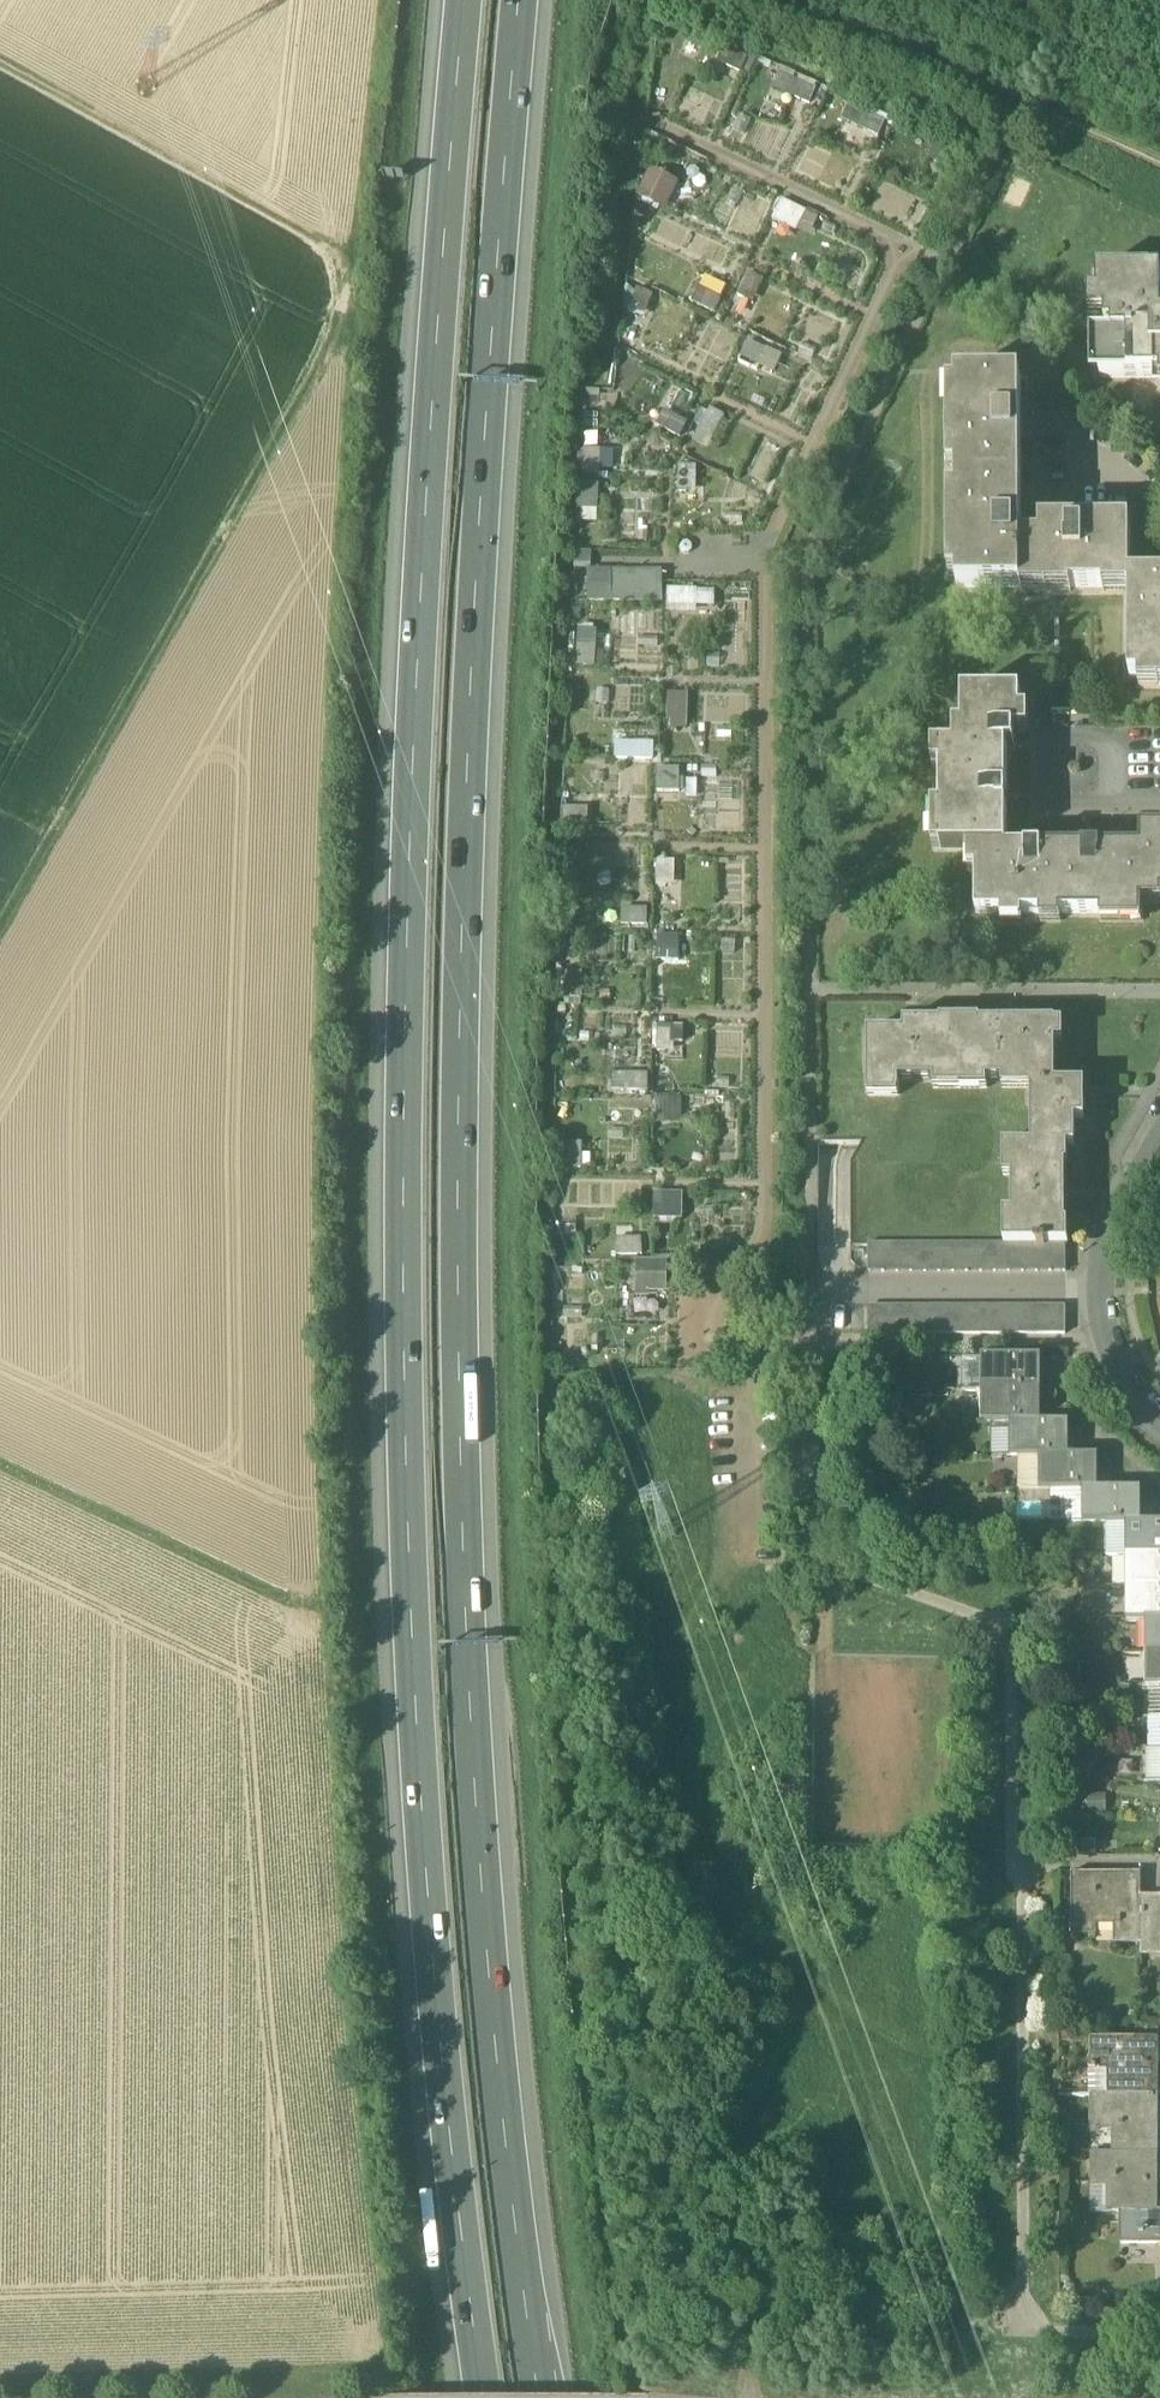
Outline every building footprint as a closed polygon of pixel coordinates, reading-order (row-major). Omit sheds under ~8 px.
[(718,61),(742,73),(749,59),(725,47),(718,61)] [(816,90),(779,72),(773,85),(809,103),(816,90)] [(884,122),(848,105),(841,119),(877,137),(884,122)] [(650,170),(639,196),(666,208),(677,182),(650,170)] [(783,199),(774,218),(799,230),(808,211),(783,199)] [(809,212),(803,231),(815,235),(820,215),(809,212)] [(1098,269),(1098,306),(1106,306),(1106,324),(1114,324),(1114,341),(1102,341),(1102,379),(1159,379),(1159,269),(1098,269)] [(764,279),(751,272),(740,294),(754,300),(764,279)] [(700,288),(693,303),(715,313),(722,299),(700,288)] [(638,290),(630,312),(643,317),(652,295),(638,290)] [(770,351),(749,342),(743,355),(764,365),(770,351)] [(1021,379),(958,379),(958,425),(949,425),(949,455),(958,455),(958,485),(1021,484),(1021,379)] [(689,423),(665,411),(658,425),(681,437),(689,423)] [(711,411),(701,431),(714,438),(724,418),(711,411)] [(614,452),(587,450),(585,475),(601,476),(602,468),(614,469),(614,452)] [(697,467),(679,466),(677,492),(696,493),(697,467)] [(1021,484),(958,485),(958,515),(950,515),(950,544),(958,544),(959,590),(1022,589),(1022,582),(1022,540),(1021,484)] [(600,511),(601,485),(581,485),(581,510),(600,511)] [(1129,524),(1040,524),(1040,540),(1022,540),(1022,582),(1070,582),(1070,588),(1104,588),(1104,582),(1130,582),(1130,578),(1129,524)] [(589,602),(662,602),(663,574),(589,574),(589,602)] [(1130,578),(1130,582),(1131,678),(1159,677),(1159,577),(1130,578)] [(714,589),(668,589),(668,614),(698,614),(698,608),(714,608),(714,589)] [(596,632),(580,632),(579,670),(596,670),(596,632)] [(1020,693),(964,693),(964,748),(1007,748),(1014,747),(1014,733),(1020,732),(1020,693)] [(687,695),(671,695),(671,721),(672,721),(672,729),(687,729),(687,695)] [(1078,696),(1051,696),(1051,710),(1078,711),(1078,696)] [(654,760),(654,744),(615,745),(616,761),(654,760)] [(964,748),(943,748),(943,849),(977,849),(1008,849),(1007,748),(964,748)] [(680,770),(659,770),(659,791),(680,792),(680,770)] [(589,809),(572,809),(572,829),(589,829),(589,809)] [(1141,829),(1141,848),(1142,895),(1159,895),(1159,829),(1141,829)] [(1141,848),(1041,849),(1042,914),(1142,913),(1142,895),(1141,848)] [(1041,849),(1008,849),(977,849),(977,914),(1042,914),(1041,849)] [(673,861),(656,861),(657,887),(674,887),(673,861)] [(623,910),(623,926),(647,926),(647,910),(623,910)] [(660,936),(659,948),(679,949),(679,936),(660,936)] [(557,999),(581,1000),(582,977),(558,976),(557,999)] [(960,1022),(903,1022),(903,1033),(867,1033),(867,1093),(898,1093),(898,1080),(960,1080),(960,1022)] [(1054,1022),(960,1022),(960,1080),(1031,1080),(1031,1084),(1054,1084),(1054,1022)] [(675,1028),(659,1028),(658,1053),(674,1053),(675,1028)] [(613,1091),(649,1092),(649,1076),(614,1074),(613,1091)] [(1054,1084),(1031,1084),(1032,1142),(1012,1142),(1012,1243),(1065,1243),(1066,1150),(1075,1150),(1075,1118),(1083,1118),(1083,1084),(1054,1084)] [(659,1100),(658,1123),(678,1124),(679,1100),(659,1100)] [(567,1170),(583,1170),(582,1145),(566,1145),(567,1170)] [(655,1195),(655,1218),(682,1219),(683,1195),(655,1195)] [(618,1256),(642,1256),(643,1241),(618,1240),(618,1256)] [(1012,1243),(868,1244),(868,1272),(1065,1271),(1065,1243),(1012,1243)] [(666,1292),(667,1261),(637,1261),(637,1297),(649,1297),(649,1292),(666,1292)] [(1065,1307),(868,1307),(868,1334),(1065,1334),(1065,1307)] [(1040,1358),(983,1358),(983,1390),(1040,1390),(1040,1358)] [(1040,1390),(983,1390),(983,1423),(1011,1423),(1040,1423),(1040,1390)] [(1040,1423),(1011,1423),(1011,1456),(1041,1456),(1070,1456),(1070,1423),(1040,1423)] [(1070,1456),(1041,1456),(1041,1489),(1084,1489),(1098,1489),(1098,1456),(1070,1456)] [(1098,1489),(1084,1489),(1084,1522),(1127,1523),(1130,1523),(1140,1523),(1141,1523),(1141,1489),(1098,1489)] [(1140,1523),(1130,1523),(1127,1523),(1127,1555),(1159,1555),(1159,1523),(1141,1523),(1140,1523)] [(1127,1555),(1127,1587),(1159,1587),(1159,1555),(1127,1555)] [(1127,1587),(1127,1620),(1146,1620),(1159,1620),(1159,1587),(1127,1587)] [(1146,1620),(1146,1652),(1159,1652),(1159,1620),(1146,1620)] [(1146,1652),(1146,1684),(1159,1684),(1159,1652),(1146,1652)] [(1142,1874),(1074,1874),(1074,1933),(1096,1932),(1096,1923),(1119,1923),(1119,1942),(1142,1942),(1142,1899),(1142,1874)] [(1142,1899),(1142,1942),(1159,1942),(1159,1899),(1142,1899)] [(1159,2038),(1091,2038),(1091,2066),(1090,2066),(1090,2070),(1097,2070),(1097,2067),(1111,2067),(1111,2096),(1159,2096),(1159,2038)] [(1111,2096),(1092,2096),(1092,2125),(1113,2125),(1113,2154),(1159,2154),(1159,2096),(1111,2096)] [(1113,2154),(1091,2154),(1091,2183),(1113,2183),(1113,2211),(1122,2211),(1159,2211),(1159,2154),(1113,2154)] [(1122,2211),(1122,2243),(1159,2243),(1159,2211),(1122,2211)]
